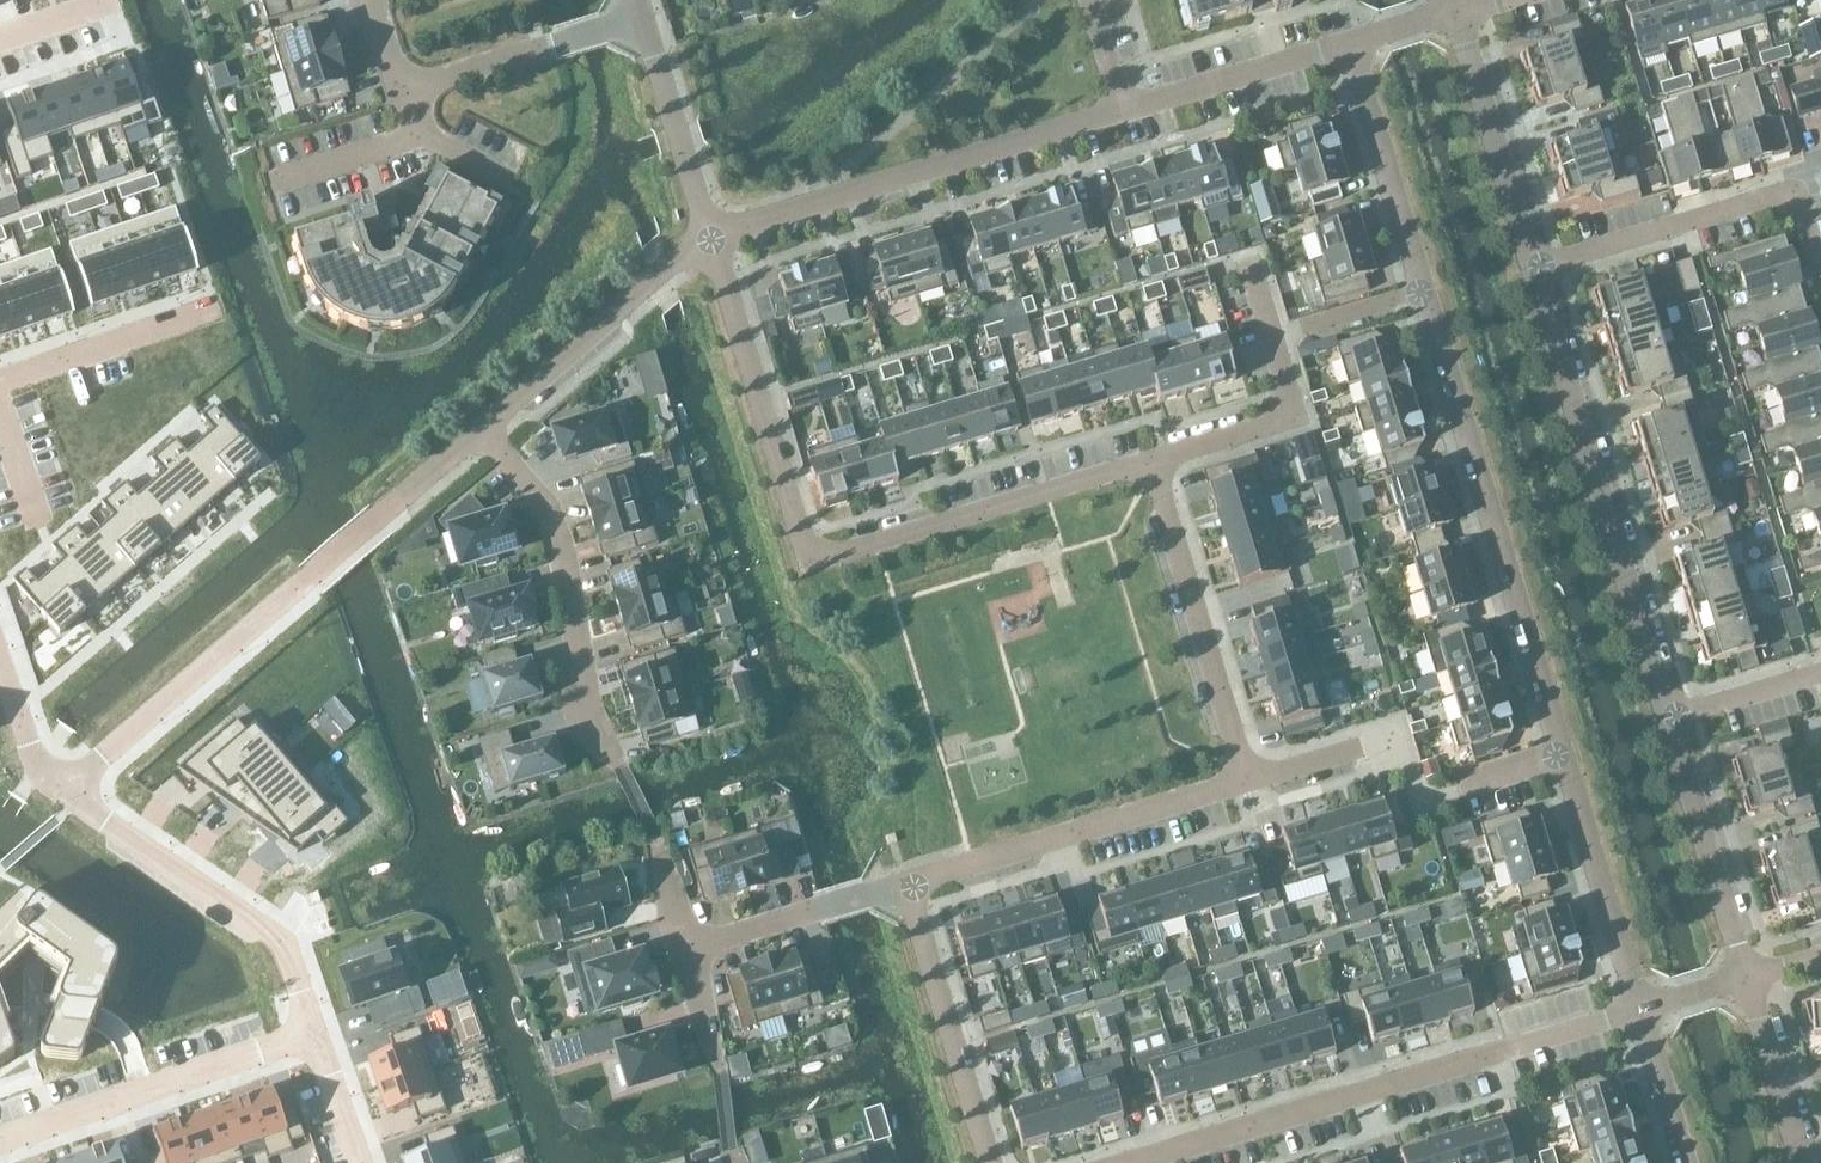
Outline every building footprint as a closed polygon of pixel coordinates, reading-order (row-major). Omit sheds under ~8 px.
[(268,22),(320,6),(319,0),(261,0),(268,22)] [(1290,3),(1289,0),(1193,0),(1194,7),(1184,9),(1191,32),(1196,31),(1197,34),(1209,30),(1208,27),(1273,8),(1275,13),(1292,9),(1290,3)] [(1626,10),(1642,62),(1668,54),(1665,45),(1664,45),(1651,0),(1634,5),(1634,8),(1626,10)] [(1665,45),(1688,38),(1689,38),(1678,0),(1659,0),(1652,2),(1652,0),(1651,0),(1664,45),(1665,45)] [(1704,0),(1678,0),(1689,38),(1688,38),(1691,47),(1716,40),(1704,0)] [(1731,0),(1704,0),(1716,40),(1741,32),(1731,0)] [(1767,24),(1764,15),(1763,16),(1759,0),(1731,0),(1741,32),(1767,24)] [(1763,16),(1764,15),(1789,8),(1786,0),(1759,0),(1763,16)] [(323,15),(270,32),(283,73),(338,56),(333,38),(332,38),(329,29),(327,29),(323,15)] [(1810,60),(1820,56),(1820,21),(1800,27),(1810,60)] [(1530,72),(1532,80),(1578,66),(1570,41),(1584,37),(1579,22),(1550,30),(1554,44),(1520,55),(1526,73),(1530,72)] [(1777,63),(1791,58),(1792,58),(1788,46),(1773,50),(1777,63)] [(1763,67),(1777,63),(1773,50),(1759,55),(1763,67)] [(338,56),(283,73),(296,114),(348,98),(344,84),(345,83),(343,75),(344,74),(338,56)] [(1728,78),(1742,73),(1738,61),(1724,65),(1728,78)] [(128,64),(102,73),(120,126),(119,127),(122,134),(147,125),(147,127),(163,122),(149,82),(135,87),(128,64)] [(1709,70),(1713,82),(1728,78),(1724,65),(1709,70)] [(1578,66),(1532,80),(1535,89),(1531,90),(1537,108),(1571,98),(1575,112),(1604,104),(1599,88),(1585,92),(1578,66)] [(1816,112),(1815,110),(1820,108),(1820,72),(1814,74),(1816,82),(1791,90),(1799,117),(1816,112)] [(102,73),(79,81),(97,134),(119,127),(120,126),(102,73)] [(1753,78),(1737,82),(1750,127),(1760,159),(1771,156),(1772,160),(1792,153),(1781,118),(1778,119),(1774,123),(1770,124),(1766,124),(1762,122),(1759,119),(1758,114),(1758,110),(1761,106),(1756,88),(1771,84),(1768,74),(1753,78)] [(1689,76),(1675,80),(1678,93),(1693,88),(1689,76)] [(1678,93),(1675,80),(1660,85),(1664,97),(1678,93)] [(79,81),(56,89),(70,131),(69,131),(73,142),(97,134),(79,81)] [(1721,88),(1707,92),(1710,102),(1724,98),(1729,115),(1735,117),(1738,120),(1739,124),(1739,129),(1736,133),(1733,135),(1729,137),(1724,135),(1720,136),(1731,172),(1750,166),(1749,163),(1760,159),(1750,127),(1737,82),(1721,87),(1721,88)] [(56,89),(33,97),(47,139),(48,139),(69,131),(70,131),(56,89)] [(1692,96),(1676,100),(1690,145),(1699,178),(1710,174),(1711,178),(1731,172),(1720,136),(1716,137),(1713,141),(1709,143),(1704,142),(1700,140),(1698,137),(1696,133),(1697,128),(1701,124),(1696,106),(1710,102),(1707,92),(1693,96),(1692,96)] [(15,129),(1,133),(18,180),(33,175),(30,165),(55,157),(48,139),(47,139),(33,97),(8,106),(15,129)] [(1661,106),(1646,110),(1649,120),(1664,116),(1669,134),(1674,135),(1677,139),(1678,143),(1677,147),(1675,151),(1672,154),(1667,155),(1663,153),(1659,155),(1669,190),(1689,184),(1688,181),(1699,178),(1690,145),(1676,100),(1661,105),(1661,106)] [(1582,136),(1548,146),(1553,165),(1557,163),(1560,171),(1605,157),(1618,153),(1611,129),(1620,126),(1616,110),(1606,113),(1578,122),(1582,136)] [(1543,128),(1566,125),(1565,115),(1541,118),(1543,128)] [(1293,140),(1276,145),(1284,173),(1296,170),(1296,169),(1344,155),(1339,139),(1334,140),(1330,129),(1322,132),(1318,118),(1289,126),(1293,140)] [(519,169),(531,144),(521,139),(509,164),(519,169)] [(1200,201),(1204,212),(1230,204),(1244,200),(1232,160),(1218,164),(1214,150),(1188,158),(1201,201),(1200,201)] [(1562,180),(1558,181),(1564,200),(1598,190),(1602,204),(1640,192),(1635,177),(1626,180),(1618,153),(1605,157),(1560,171),(1562,180)] [(1296,169),(1296,170),(1304,196),(1309,194),(1313,208),(1342,200),(1338,185),(1346,183),(1343,172),(1348,171),(1344,155),(1296,169)] [(1200,201),(1201,201),(1188,158),(1164,165),(1164,164),(1163,164),(1176,208),(1200,201)] [(122,164),(109,169),(113,179),(126,175),(122,164)] [(1163,164),(1138,172),(1152,215),(1153,215),(1156,227),(1180,219),(1176,208),(1163,164)] [(350,221),(294,238),(301,259),(307,257),(311,270),(305,272),(316,296),(321,292),(330,303),(325,307),(327,310),(331,313),(332,314),(334,315),(336,317),(339,319),(343,321),(353,326),(363,329),(374,331),(385,332),(396,331),(407,328),(408,328),(410,327),(411,327),(415,325),(419,323),(422,322),(426,320),(429,317),(425,313),(437,304),(440,308),(456,287),(450,284),(456,272),(462,275),(473,255),(469,253),(473,245),(477,247),(497,209),(486,203),(488,199),(448,178),(450,175),(437,168),(425,190),(437,196),(402,263),(403,264),(401,268),(379,275),(365,268),(361,253),(355,235),(370,230),(373,239),(392,233),(385,209),(374,212),(371,202),(347,210),(350,221)] [(109,169),(96,173),(100,184),(113,179),(109,169)] [(1103,198),(1115,238),(1129,234),(1130,235),(1156,227),(1153,215),(1152,215),(1138,172),(1138,173),(1113,180),(1117,194),(1103,198)] [(155,175),(146,178),(150,192),(160,189),(155,175)] [(139,181),(136,182),(141,195),(150,192),(146,178),(139,181)] [(77,180),(63,184),(67,195),(80,191),(77,180)] [(136,182),(127,185),(131,198),(141,195),(136,182)] [(127,185),(117,188),(122,201),(131,198),(127,185)] [(103,193),(94,196),(99,209),(108,206),(103,193)] [(1071,193),(1046,201),(1059,243),(1084,236),(1084,235),(1098,231),(1090,202),(1075,207),(1071,193)] [(94,196),(85,199),(89,213),(99,209),(94,196)] [(20,211),(15,197),(4,201),(9,215),(20,211)] [(85,199),(75,202),(80,216),(89,213),(85,199)] [(1059,243),(1046,201),(1022,208),(1022,207),(1021,207),(1034,251),(1059,243)] [(75,202),(66,206),(70,219),(80,216),(75,202)] [(1034,251),(1021,207),(996,215),(1009,258),(1034,251)] [(176,208),(149,217),(171,281),(198,272),(176,208)] [(1315,233),(1323,259),(1323,260),(1371,246),(1366,230),(1361,231),(1358,221),(1349,223),(1345,209),(1316,217),(1320,232),(1315,233)] [(39,215),(30,218),(34,232),(44,228),(39,215)] [(1009,258),(996,215),(995,215),(995,216),(971,223),(975,237),(961,241),(973,280),(987,276),(1012,269),(1009,258)] [(149,217),(123,226),(145,290),(171,281),(149,217)] [(30,218),(20,222),(25,235),(34,232),(30,218)] [(123,226),(97,235),(119,299),(145,290),(123,226)] [(900,238),(918,297),(945,289),(959,284),(945,239),(931,243),(929,235),(918,238),(916,233),(900,238)] [(97,235),(70,244),(92,308),(119,299),(97,235)] [(1737,267),(1743,284),(1794,269),(1785,237),(1707,260),(1710,270),(1732,264),(1737,267)] [(891,305),(918,297),(900,238),(884,243),(886,248),(875,251),(877,260),(863,264),(872,293),(886,288),(891,305)] [(1204,247),(1208,261),(1218,258),(1214,244),(1204,247)] [(1323,259),(1311,263),(1320,291),(1320,290),(1324,304),(1370,291),(1365,277),(1374,274),(1370,263),(1376,262),(1371,246),(1323,260),(1323,259)] [(52,251),(22,261),(44,325),(74,314),(52,251)] [(1174,256),(1165,259),(1169,273),(1179,270),(1174,256)] [(1700,289),(1691,260),(1676,265),(1684,293),(1700,289)] [(0,268),(0,282),(18,333),(44,325),(22,261),(0,268)] [(823,327),(849,319),(844,301),(858,297),(849,268),(835,272),(833,264),(822,267),(820,262),(804,267),(819,315),(822,326),(823,327)] [(781,288),(767,293),(776,321),(790,317),(795,334),(822,326),(819,315),(804,267),(788,271),(790,277),(779,280),(781,288)] [(1723,314),(1726,323),(1803,300),(1794,269),(1743,284),(1748,301),(1745,307),(1723,314)] [(1211,286),(1206,271),(1177,279),(1182,295),(1211,286)] [(1641,277),(1592,292),(1597,311),(1601,309),(1604,318),(1649,304),(1663,300),(1657,281),(1643,285),(1641,277)] [(18,333),(0,282),(0,339),(18,333)] [(1153,286),(1157,301),(1167,298),(1162,284),(1153,286)] [(1147,304),(1157,301),(1153,286),(1143,289),(1147,304)] [(1062,289),(1066,304),(1076,301),(1072,287),(1062,289)] [(1032,298),(1022,301),(1027,316),(1036,313),(1032,298)] [(1103,301),(1107,316),(1117,313),(1113,298),(1103,301)] [(1688,305),(1692,320),(1708,315),(1704,300),(1688,305)] [(1756,329),(1761,346),(1812,331),(1803,300),(1726,323),(1729,332),(1750,325),(1756,329)] [(1103,301),(1093,304),(1098,319),(1107,316),(1103,301)] [(1606,326),(1602,327),(1608,345),(1657,330),(1649,304),(1604,318),(1606,326)] [(1054,316),(1058,331),(1068,328),(1063,313),(1054,316)] [(1708,315),(1692,320),(1697,334),(1712,329),(1708,315)] [(1054,316),(1044,319),(1048,334),(1058,331),(1054,316)] [(1003,322),(994,325),(998,341),(1008,338),(1003,322)] [(994,325),(984,328),(988,343),(998,341),(994,325)] [(1657,330),(1608,345),(1613,363),(1617,362),(1619,369),(1664,356),(1657,330)] [(1744,385),(1820,362),(1820,359),(1812,331),(1761,346),(1766,363),(1763,369),(1742,375),(1744,385)] [(1376,332),(1337,345),(1349,385),(1360,382),(1359,381),(1403,368),(1403,366),(1402,367),(1395,342),(1381,346),(1376,332)] [(1185,395),(1210,388),(1198,348),(1195,337),(1170,344),(1174,356),(1185,395)] [(1198,348),(1210,388),(1235,380),(1224,341),(1199,348),(1198,348)] [(1145,352),(1149,363),(1158,395),(1161,403),(1185,395),(1174,356),(1170,344),(1145,352)] [(1107,404),(1132,397),(1120,357),(1121,357),(1117,345),(1091,353),(1094,365),(1095,364),(1107,404)] [(949,348),(939,351),(944,365),(954,362),(949,348)] [(1141,400),(1158,395),(1149,363),(1145,352),(1145,350),(1121,357),(1120,357),(1132,397),(1140,394),(1141,400)] [(939,351),(930,353),(934,368),(944,365),(939,351)] [(1622,378),(1618,380),(1623,398),(1657,388),(1662,402),(1691,393),(1678,351),(1664,356),(1619,369),(1622,378)] [(659,368),(655,353),(646,355),(637,358),(641,373),(659,368)] [(900,362),(890,365),(894,380),(904,377),(900,362)] [(1780,408),(1820,395),(1820,362),(1744,385),(1747,394),(1769,387),(1774,390),(1780,408)] [(1070,372),(1082,411),(1107,404),(1095,364),(1094,365),(1070,372)] [(890,365),(880,368),(884,383),(894,380),(890,365)] [(1047,379),(1043,368),(1017,376),(1032,427),(1058,419),(1046,379),(1047,379)] [(1403,368),(1359,381),(1360,382),(1367,405),(1367,406),(1411,392),(1403,368)] [(1058,419),(1082,411),(1070,372),(1047,379),(1046,379),(1058,419)] [(850,377),(841,380),(845,395),(855,392),(850,377)] [(841,380),(816,388),(820,403),(845,396),(845,395),(841,380)] [(816,388),(787,396),(791,412),(820,403),(816,388)] [(1006,391),(981,399),(993,438),(1018,431),(1006,391)] [(1310,396),(1313,406),(1328,402),(1325,391),(1310,396)] [(1367,405),(1355,408),(1363,435),(1374,431),(1374,430),(1418,417),(1410,393),(1411,393),(1411,392),(1367,406),(1367,405)] [(1666,416),(1632,426),(1638,444),(1642,443),(1644,451),(1703,433),(1695,409),(1691,393),(1662,402),(1666,416)] [(1763,446),(1820,429),(1820,395),(1780,408),(1785,425),(1782,431),(1760,437),(1763,446)] [(981,399),(956,406),(968,446),(993,438),(981,399)] [(919,461),(943,453),(934,422),(931,414),(928,402),(903,410),(907,421),(919,461)] [(943,453),(968,446),(956,406),(931,414),(934,422),(943,453)] [(214,430),(200,442),(233,480),(235,483),(237,481),(235,479),(243,471),(245,474),(261,460),(214,407),(202,417),(214,430)] [(618,412),(603,416),(554,431),(561,453),(562,453),(565,462),(598,452),(602,466),(632,457),(627,443),(618,412)] [(1418,417),(1374,430),(1374,431),(1382,456),(1387,469),(1392,468),(1416,460),(1412,447),(1425,443),(1418,417)] [(886,442),(894,468),(919,461),(907,421),(906,421),(881,429),(885,443),(886,442)] [(1798,470),(1820,463),(1820,429),(1763,446),(1766,456),(1787,449),(1793,452),(1798,470)] [(1337,431),(1322,435),(1325,445),(1340,441),(1337,431)] [(1647,460),(1643,461),(1648,479),(1711,460),(1703,433),(1644,451),(1647,460)] [(1327,479),(1313,434),(1293,440),(1307,485),(1327,479)] [(1728,439),(1732,454),(1748,449),(1744,434),(1728,439)] [(833,446),(849,497),(873,489),(862,450),(862,449),(859,438),(833,446)] [(176,440),(164,451),(210,504),(225,491),(223,489),(233,480),(200,442),(187,453),(176,440)] [(862,449),(862,450),(873,489),(898,482),(894,468),(886,442),(885,443),(862,449)] [(849,497),(833,446),(808,453),(823,504),(827,503),(828,509),(848,503),(846,497),(849,497)] [(1748,449),(1732,454),(1737,468),(1752,463),(1748,449)] [(675,450),(645,456),(649,476),(679,470),(675,450)] [(164,474),(151,486),(183,523),(184,523),(194,515),(196,517),(210,504),(164,451),(153,460),(164,474)] [(1256,457),(1203,473),(1211,498),(1212,497),(1216,512),(1257,500),(1268,496),(1256,457)] [(1396,481),(1391,483),(1399,510),(1447,496),(1443,480),(1437,481),(1434,470),(1426,473),(1421,459),(1416,460),(1392,468),(1396,481)] [(1711,460),(1648,479),(1653,497),(1657,495),(1660,505),(1705,491),(1719,487),(1711,460)] [(635,462),(582,478),(586,492),(585,493),(587,501),(586,501),(592,520),(647,503),(635,462)] [(1781,508),(1820,496),(1820,463),(1798,470),(1803,487),(1800,493),(1779,499),(1781,508)] [(1357,502),(1391,490),(1383,468),(1349,479),(1357,502)] [(125,484),(114,494),(161,547),(175,535),(173,532),(182,525),(184,527),(186,525),(184,523),(183,523),(151,486),(137,497),(125,484)] [(1330,491),(1319,494),(1322,507),(1334,503),(1330,491)] [(1662,512),(1658,514),(1664,532),(1698,522),(1702,536),(1731,527),(1726,512),(1712,516),(1705,491),(1660,505),(1662,512)] [(114,517),(101,529),(134,567),(133,567),(135,569),(137,568),(135,565),(144,558),(146,560),(161,547),(114,494),(103,504),(114,517)] [(1257,500),(1216,512),(1216,513),(1217,513),(1225,536),(1276,521),(1268,496),(1257,500)] [(1447,496),(1399,510),(1407,537),(1412,535),(1416,549),(1446,540),(1442,526),(1450,524),(1447,513),(1452,512),(1447,496)] [(1817,531),(1820,530),(1820,496),(1781,508),(1784,517),(1806,511),(1812,514),(1817,531)] [(469,498),(440,523),(448,532),(451,531),(462,566),(475,562),(478,569),(498,563),(495,556),(519,549),(513,528),(509,530),(504,514),(487,519),(469,498)] [(659,544),(647,503),(592,520),(598,538),(599,538),(601,546),(603,546),(607,560),(659,544)] [(1334,503),(1322,507),(1326,519),(1338,516),(1334,503)] [(1276,521),(1225,536),(1232,560),(1231,560),(1231,561),(1283,546),(1276,521)] [(75,527),(64,537),(111,591),(125,578),(123,576),(133,567),(134,567),(101,529),(87,541),(75,527)] [(1706,550),(1672,560),(1678,578),(1682,577),(1684,585),(1729,571),(1722,547),(1735,543),(1731,527),(1702,536),(1706,550)] [(1342,528),(1330,532),(1334,544),(1345,541),(1342,528)] [(65,560),(51,572),(84,610),(94,601),(96,604),(111,591),(64,537),(53,547),(65,560)] [(1420,562),(1415,564),(1423,592),(1472,577),(1467,561),(1462,563),(1458,552),(1450,554),(1446,540),(1416,549),(1420,562)] [(1283,546),(1231,561),(1239,587),(1291,571),(1283,546)] [(1819,555),(1797,561),(1800,571),(1820,565),(1820,551),(1819,555)] [(640,560),(610,569),(614,583),(613,584),(615,592),(614,593),(620,611),(663,598),(655,571),(644,574),(640,560)] [(1687,594),(1683,595),(1688,613),(1751,594),(1743,567),(1729,571),(1684,585),(1687,594)] [(1768,573),(1773,587),(1788,582),(1784,568),(1768,573)] [(26,571),(14,581),(60,635),(76,621),(74,619),(82,611),(84,614),(86,612),(84,610),(51,572),(37,584),(26,571)] [(1309,614),(1350,601),(1342,574),(1301,587),(1309,614)] [(1472,577),(1423,592),(1431,618),(1436,616),(1441,631),(1465,624),(1470,622),(1466,608),(1474,605),(1471,595),(1476,593),(1472,577)] [(452,591),(458,611),(470,608),(480,644),(494,640),(495,643),(517,637),(516,634),(536,628),(531,610),(535,609),(529,589),(503,596),(498,578),(452,591)] [(1788,582),(1773,587),(1777,602),(1793,597),(1788,582)] [(1751,594),(1688,613),(1693,631),(1697,629),(1700,639),(1745,625),(1759,621),(1751,594)] [(625,630),(626,629),(629,638),(630,637),(635,652),(687,636),(675,595),(663,598),(620,611),(625,630)] [(1255,624),(1250,625),(1258,651),(1310,635),(1302,610),(1292,613),(1288,598),(1251,609),(1255,624)] [(1365,604),(1353,608),(1357,620),(1368,617),(1365,604)] [(1796,609),(1781,613),(1789,642),(1805,638),(1796,609)] [(1703,646),(1698,648),(1704,666),(1766,647),(1759,621),(1745,625),(1700,639),(1703,646)] [(1441,631),(1423,636),(1435,675),(1435,677),(1448,673),(1447,672),(1491,659),(1491,658),(1490,658),(1483,633),(1469,637),(1465,624),(1441,631)] [(1372,630),(1361,633),(1364,645),(1376,642),(1372,630)] [(1310,635),(1258,651),(1258,652),(1259,651),(1266,676),(1306,664),(1318,660),(1310,635)] [(1376,642),(1364,645),(1368,658),(1380,654),(1376,642)] [(488,673),(481,675),(493,714),(543,699),(532,660),(518,664),(513,648),(483,657),(488,673)] [(676,649),(624,665),(628,679),(626,679),(629,688),(628,688),(634,707),(688,690),(676,649)] [(1491,659),(1447,672),(1448,673),(1455,696),(1499,684),(1491,659)] [(1306,664),(1266,676),(1273,699),(1272,699),(1273,700),(1314,688),(1306,664)] [(1398,687),(1401,697),(1416,693),(1413,682),(1398,687)] [(1499,684),(1455,696),(1462,721),(1505,709),(1498,685),(1499,684)] [(1314,688),(1273,700),(1277,715),(1276,716),(1284,740),(1325,728),(1321,714),(1333,710),(1325,685),(1314,688)] [(634,707),(639,725),(640,725),(643,734),(644,733),(648,747),(679,738),(701,731),(697,717),(688,690),(634,707)] [(334,698),(322,709),(333,721),(345,710),(334,698)] [(1462,721),(1450,724),(1458,750),(1470,747),(1474,761),(1503,753),(1499,738),(1512,734),(1505,709),(1462,721)] [(211,745),(190,763),(213,789),(211,790),(219,799),(228,791),(227,790),(275,749),(274,749),(255,727),(247,734),(246,735),(240,728),(242,727),(236,721),(210,743),(211,745)] [(1424,722),(1410,726),(1409,726),(1412,737),(1427,732),(1424,722)] [(1743,780),(1746,789),(1791,775),(1790,774),(1783,750),(1797,746),(1792,730),(1763,739),(1768,753),(1734,763),(1739,782),(1743,780)] [(566,773),(555,738),(514,751),(509,732),(479,741),(489,774),(504,769),(510,789),(566,773)] [(275,749),(227,790),(228,791),(248,813),(246,815),(254,823),(263,815),(265,813),(265,812),(301,780),(280,755),(275,749)] [(1748,797),(1744,798),(1750,817),(1784,807),(1788,821),(1817,812),(1804,770),(1790,774),(1791,775),(1746,789),(1748,797)] [(265,813),(263,815),(298,854),(317,838),(324,832),(320,828),(337,813),(310,783),(312,782),(306,775),(301,780),(265,812),(265,813)] [(1372,806),(1357,810),(1370,851),(1373,862),(1399,854),(1413,850),(1406,827),(1397,797),(1372,805),(1372,806)] [(1357,811),(1333,818),(1345,858),(1370,851),(1357,810),(1356,810),(1357,811)] [(1485,838),(1493,865),(1504,862),(1552,847),(1547,831),(1542,833),(1539,822),(1530,825),(1526,811),(1481,824),(1485,838)] [(1309,825),(1308,825),(1320,866),(1345,858),(1333,818),(1309,826),(1309,825)] [(1761,855),(1767,873),(1771,872),(1773,880),(1818,867),(1818,866),(1811,841),(1820,838),(1820,826),(1820,822),(1791,831),(1795,845),(1761,855)] [(1286,846),(1272,851),(1284,889),(1324,877),(1320,866),(1308,825),(1282,833),(1286,846)] [(1470,826),(1445,833),(1449,848),(1474,840),(1470,826)] [(801,874),(792,844),(777,848),(763,852),(757,830),(730,838),(746,893),(765,888),(764,887),(773,884),(772,883),(786,878),(801,874)] [(895,835),(887,837),(889,845),(897,843),(895,835)] [(746,893),(730,838),(689,851),(704,903),(719,899),(719,900),(728,898),(728,899),(746,893)] [(1552,847),(1504,862),(1512,889),(1518,887),(1522,901),(1551,892),(1546,878),(1555,876),(1551,865),(1557,863),(1552,847)] [(1248,855),(1222,863),(1235,904),(1259,896),(1263,908),(1278,903),(1269,874),(1264,857),(1250,862),(1248,855)] [(684,863),(676,866),(685,888),(693,885),(684,863)] [(1222,864),(1198,871),(1210,911),(1235,904),(1222,863),(1221,863),(1222,864)] [(1472,892),(1498,892),(1498,865),(1472,866),(1472,892)] [(1772,890),(1777,908),(1811,898),(1815,912),(1820,911),(1820,866),(1818,867),(1773,880),(1776,889),(1772,890)] [(630,907),(619,869),(563,886),(570,909),(555,914),(564,945),(606,931),(601,916),(630,907)] [(1198,871),(1173,879),(1185,919),(1210,911),(1198,871)] [(1173,879),(1148,886),(1160,926),(1185,919),(1173,879)] [(1124,892),(1123,893),(1136,933),(1160,926),(1148,886),(1125,893),(1124,892)] [(1099,906),(1085,911),(1099,957),(1139,945),(1136,933),(1123,893),(1098,900),(1099,906)] [(42,1043),(82,1058),(117,966),(116,961),(28,897),(22,897),(0,919),(0,1058),(42,1043)] [(1030,907),(1030,908),(1046,959),(1072,952),(1086,947),(1073,903),(1058,907),(1056,899),(1030,907)] [(1512,929),(1520,956),(1579,939),(1574,923),(1569,924),(1566,913),(1558,916),(1553,902),(1525,910),(1529,924),(1512,929)] [(1372,905),(1360,909),(1364,920),(1376,917),(1372,905)] [(1030,908),(1006,916),(1018,956),(1021,967),(1046,959),(1030,908)] [(1364,920),(1360,909),(1348,912),(1351,924),(1364,920)] [(1428,910),(1415,913),(1419,925),(1431,921),(1428,910)] [(1419,925),(1415,913),(1403,917),(1406,929),(1419,925)] [(1006,916),(983,923),(995,962),(1018,956),(1018,955),(1006,916)] [(972,982),(998,974),(995,962),(983,923),(983,922),(956,930),(972,982)] [(1378,924),(1366,928),(1369,940),(1382,936),(1378,924)] [(1303,926),(1291,929),(1294,941),(1306,937),(1303,926)] [(1369,940),(1366,928),(1353,932),(1357,943),(1369,940)] [(1276,934),(1271,935),(1275,947),(1294,941),(1291,929),(1290,930),(1276,934)] [(1351,931),(1322,938),(1324,950),(1354,944),(1351,931)] [(1579,939),(1520,956),(1528,983),(1529,983),(1533,997),(1578,983),(1574,969),(1582,967),(1579,956),(1584,955),(1579,939)] [(617,961),(611,941),(568,954),(575,976),(586,972),(598,1013),(622,1005),(624,1010),(642,1004),(641,1000),(656,995),(654,989),(658,988),(653,972),(649,973),(643,953),(617,961)] [(356,968),(343,973),(350,993),(347,994),(353,1010),(372,1003),(380,1026),(415,1014),(395,955),(388,957),(383,942),(351,953),(356,968)] [(1234,946),(1222,950),(1225,962),(1238,958),(1234,946)] [(1222,950),(1210,954),(1213,965),(1225,962),(1222,950)] [(1289,951),(1277,955),(1280,966),(1293,963),(1289,951)] [(786,958),(767,963),(784,1018),(825,1006),(809,953),(795,957),(795,956),(786,958)] [(1280,966),(1277,955),(1265,958),(1268,970),(1280,966)] [(1458,962),(1432,970),(1435,981),(1447,1021),(1448,1022),(1474,1014),(1458,962)] [(741,974),(727,978),(743,1030),(784,1018),(767,963),(749,969),(749,970),(741,972),(741,974)] [(1174,969),(1177,981),(1190,977),(1186,965),(1174,969)] [(1240,966),(1228,970),(1231,981),(1243,977),(1240,966)] [(1165,985),(1177,981),(1174,969),(1161,973),(1165,985)] [(1231,981),(1228,970),(1215,973),(1219,985),(1231,981)] [(1190,977),(1177,981),(1181,993),(1194,989),(1190,977)] [(1424,1028),(1412,988),(1408,977),(1384,984),(1388,996),(1400,1035),(1404,1034),(1424,1028)] [(1181,993),(1177,981),(1165,985),(1168,997),(1181,993)] [(1447,1021),(1435,981),(1412,988),(1424,1028),(1447,1021)] [(1116,982),(1103,986),(1107,998),(1119,994),(1116,982)] [(1400,1035),(1388,996),(1384,984),(1344,997),(1352,1025),(1366,1021),(1373,1044),(1400,1036),(1400,1035)] [(1107,998),(1103,986),(1091,990),(1094,1001),(1107,998)] [(1806,1004),(1813,1026),(1817,1025),(1818,1036),(1820,1036),(1820,999),(1806,1004)] [(1121,1001),(1109,1005),(1112,1016),(1125,1013),(1121,1001)] [(1046,1003),(1034,1007),(1037,1018),(1050,1015),(1046,1003)] [(470,1005),(456,1010),(467,1042),(481,1037),(470,1005)] [(1112,1016),(1109,1005),(1096,1009),(1100,1020),(1112,1016)] [(1037,1018),(1034,1007),(1022,1010),(1025,1022),(1037,1018)] [(1013,1026),(1008,1010),(979,1019),(984,1034),(1013,1026)] [(1273,1030),(1285,1070),(1309,1063),(1297,1023),(1294,1012),(1269,1019),(1273,1030)] [(1324,1015),(1297,1023),(1309,1063),(1309,1064),(1336,1056),(1324,1015)] [(1248,1038),(1260,1077),(1285,1070),(1273,1030),(1269,1019),(1245,1027),(1248,1038)] [(618,1050),(630,1089),(680,1074),(668,1033),(627,1045),(620,1022),(579,1034),(586,1059),(618,1050)] [(1052,1022),(1040,1026),(1043,1037),(1055,1034),(1052,1022)] [(1043,1037),(1040,1026),(1027,1030),(1031,1041),(1043,1037)] [(395,1052),(369,1061),(378,1088),(434,1069),(420,1028),(390,1038),(395,1052)] [(1020,1049),(1015,1033),(986,1042),(991,1057),(1020,1049)] [(1248,1038),(1224,1045),(1236,1085),(1260,1077),(1248,1038)] [(1199,1053),(1196,1041),(1171,1049),(1186,1100),(1187,1099),(1211,1092),(1199,1053)] [(1224,1045),(1199,1053),(1211,1092),(1236,1085),(1224,1045)] [(1186,1100),(1171,1049),(1131,1061),(1143,1099),(1157,1095),(1161,1108),(1188,1100),(1187,1099),(1186,1100)] [(1116,1095),(1130,1091),(1120,1057),(1080,1068),(1085,1086),(1097,1127),(1098,1127),(1123,1120),(1116,1095)] [(434,1069),(378,1088),(387,1115),(413,1106),(418,1120),(447,1110),(442,1096),(443,1096),(434,1069)] [(1576,1099),(1564,1103),(1572,1128),(1627,1112),(1626,1111),(1625,1111),(1618,1086),(1604,1090),(1600,1076),(1571,1085),(1576,1099)] [(1097,1127),(1085,1086),(1061,1094),(1073,1134),(1097,1127)] [(273,1091),(248,1100),(262,1142),(261,1142),(265,1153),(268,1160),(294,1151),(291,1142),(305,1138),(295,1109),(281,1114),(273,1091)] [(1073,1134),(1061,1094),(1036,1101),(1048,1141),(1049,1141),(1073,1134)] [(248,1100),(225,1108),(239,1150),(240,1149),(244,1160),(265,1153),(261,1142),(262,1142),(248,1100)] [(1048,1141),(1036,1101),(1010,1109),(1023,1150),(1049,1142),(1049,1141),(1048,1141)] [(878,1106),(860,1109),(865,1139),(883,1136),(878,1106)] [(202,1116),(218,1162),(236,1162),(244,1160),(240,1149),(239,1150),(225,1108),(202,1116)] [(1627,1112),(1572,1128),(1579,1153),(1585,1151),(1590,1150),(1634,1136),(1627,1112)] [(179,1123),(192,1162),(218,1162),(202,1116),(179,1123)] [(1475,1129),(1485,1162),(1528,1162),(1525,1154),(1516,1125),(1503,1129),(1500,1122),(1475,1129)] [(147,1160),(148,1162),(192,1162),(179,1123),(153,1132),(161,1155),(147,1160)] [(403,1161),(404,1162),(466,1162),(454,1128),(424,1138),(429,1152),(403,1161)] [(1450,1138),(1458,1162),(1485,1162),(1475,1129),(1474,1130),(1474,1131),(1450,1138)] [(759,1133),(743,1138),(746,1147),(762,1142),(759,1133)] [(1590,1150),(1594,1162),(1636,1162),(1641,1162),(1633,1138),(1634,1137),(1634,1136),(1590,1150)] [(1425,1144),(1431,1162),(1458,1162),(1450,1138),(1427,1145),(1426,1144),(1425,1144)] [(1385,1162),(1431,1162),(1425,1144),(1400,1152),(1401,1158),(1385,1162)] [(91,1153),(94,1162),(123,1162),(117,1145),(91,1153)] [(828,1162),(873,1162),(867,1146),(826,1158),(828,1162)] [(1539,1155),(1541,1162),(1546,1162),(1556,1160),(1554,1150),(1539,1155)] [(68,1161),(69,1162),(94,1162),(91,1153),(68,1161)]
